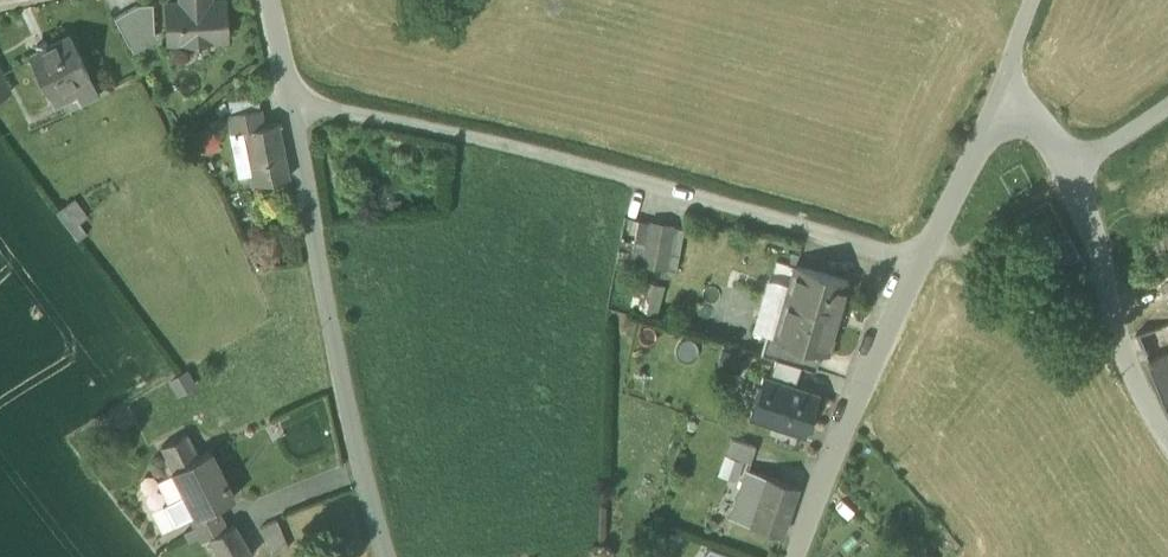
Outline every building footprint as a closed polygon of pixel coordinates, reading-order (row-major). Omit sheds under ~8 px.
[(169,40),(225,38),(223,0),(219,0),(209,1),(209,0),(181,0),(181,2),(167,3),(169,40)] [(114,18),(129,46),(154,32),(153,3),(139,4),(114,18)] [(99,97),(88,75),(69,36),(29,55),(48,94),(54,105),(76,94),(82,106),(99,97)] [(10,92),(0,73),(0,96),(10,92)] [(228,98),(230,112),(259,107),(256,93),(228,98)] [(278,121),(262,124),(259,107),(230,112),(228,112),(231,131),(243,129),(253,183),(289,176),(278,121)] [(56,212),(69,229),(87,215),(75,198),(56,212)] [(1030,217),(1049,249),(1063,241),(1044,209),(1030,217)] [(630,262),(676,270),(684,228),(638,220),(630,262)] [(1070,237),(1063,241),(1049,249),(1045,251),(1056,270),(1081,255),(1070,237)] [(778,260),(772,277),(786,281),(791,264),(778,260)] [(821,351),(826,353),(848,279),(795,264),(790,284),(774,336),(774,337),(821,351)] [(751,329),(767,334),(774,336),(790,284),(766,277),(751,329)] [(665,285),(644,279),(635,310),(656,316),(665,285)] [(761,353),(776,358),(800,365),(815,369),(821,351),(774,337),(774,336),(767,334),(761,353)] [(1149,360),(1167,406),(1167,352),(1149,360)] [(794,387),(800,365),(776,358),(769,380),(794,387)] [(170,382),(177,393),(194,383),(187,372),(170,382)] [(756,417),(768,379),(762,377),(751,415),(756,417)] [(756,417),(807,432),(818,394),(794,387),(769,380),(768,379),(756,417)] [(161,447),(168,461),(158,466),(164,477),(174,472),(186,494),(196,515),(197,516),(211,508),(234,497),(210,451),(198,457),(186,434),(161,447)] [(727,454),(750,462),(756,448),(732,439),(727,454)] [(744,461),(724,454),(717,475),(737,482),(744,461)] [(731,519),(782,536),(798,487),(747,470),(731,519)] [(166,505),(176,526),(191,518),(196,515),(186,494),(166,505)] [(191,518),(202,539),(208,536),(209,536),(222,529),(211,508),(197,516),(196,515),(191,518)] [(260,529),(272,555),(289,548),(277,521),(260,529)] [(221,556),(247,556),(252,554),(234,523),(222,529),(209,536),(221,556)] [(709,549),(703,556),(731,556),(709,549)]
